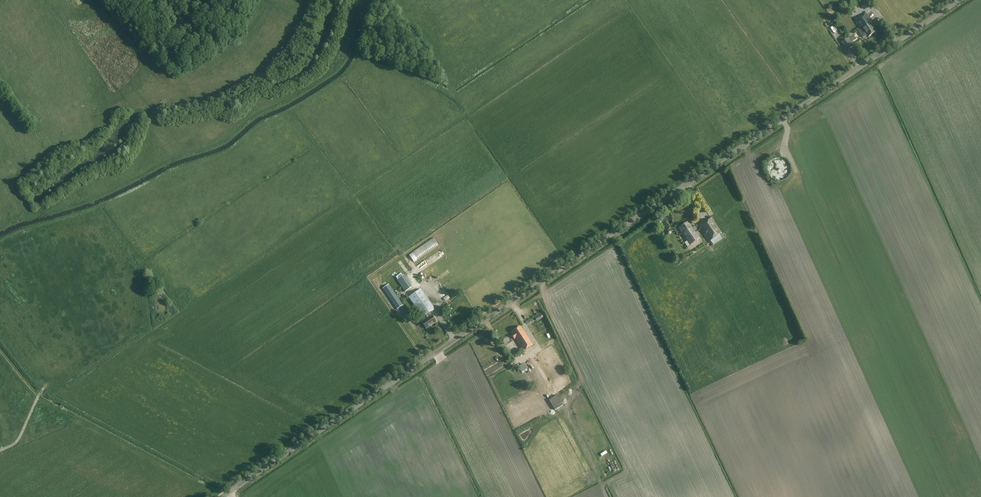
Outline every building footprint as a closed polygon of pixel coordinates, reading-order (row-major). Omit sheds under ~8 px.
[(861,2),(860,0),(840,0),(847,11),(861,2)] [(865,29),(873,24),(867,15),(856,22),(861,31),(865,28),(865,29)] [(865,28),(861,31),(865,36),(867,34),(869,38),(877,33),(873,27),(874,26),(873,24),(865,29),(865,28)] [(847,51),(853,47),(848,38),(842,42),(847,51)] [(713,246),(725,238),(711,218),(698,227),(709,243),(710,242),(713,246)] [(690,245),(699,239),(688,222),(679,228),(690,245)] [(410,260),(436,245),(433,238),(403,255),(405,260),(409,258),(410,260)] [(441,248),(428,255),(431,262),(444,255),(441,248)] [(357,264),(359,270),(370,266),(368,260),(357,264)] [(412,288),(403,276),(397,280),(405,292),(412,288)] [(397,309),(403,305),(389,284),(383,288),(397,309)] [(429,317),(427,315),(435,310),(421,289),(409,298),(423,318),(426,316),(427,318),(422,322),(426,329),(436,322),(432,315),(429,317)] [(510,305),(520,298),(516,293),(507,300),(510,305)] [(533,345),(520,326),(511,332),(512,335),(511,335),(514,339),(515,339),(524,351),(533,345)] [(556,395),(549,400),(555,410),(563,406),(556,395)]
